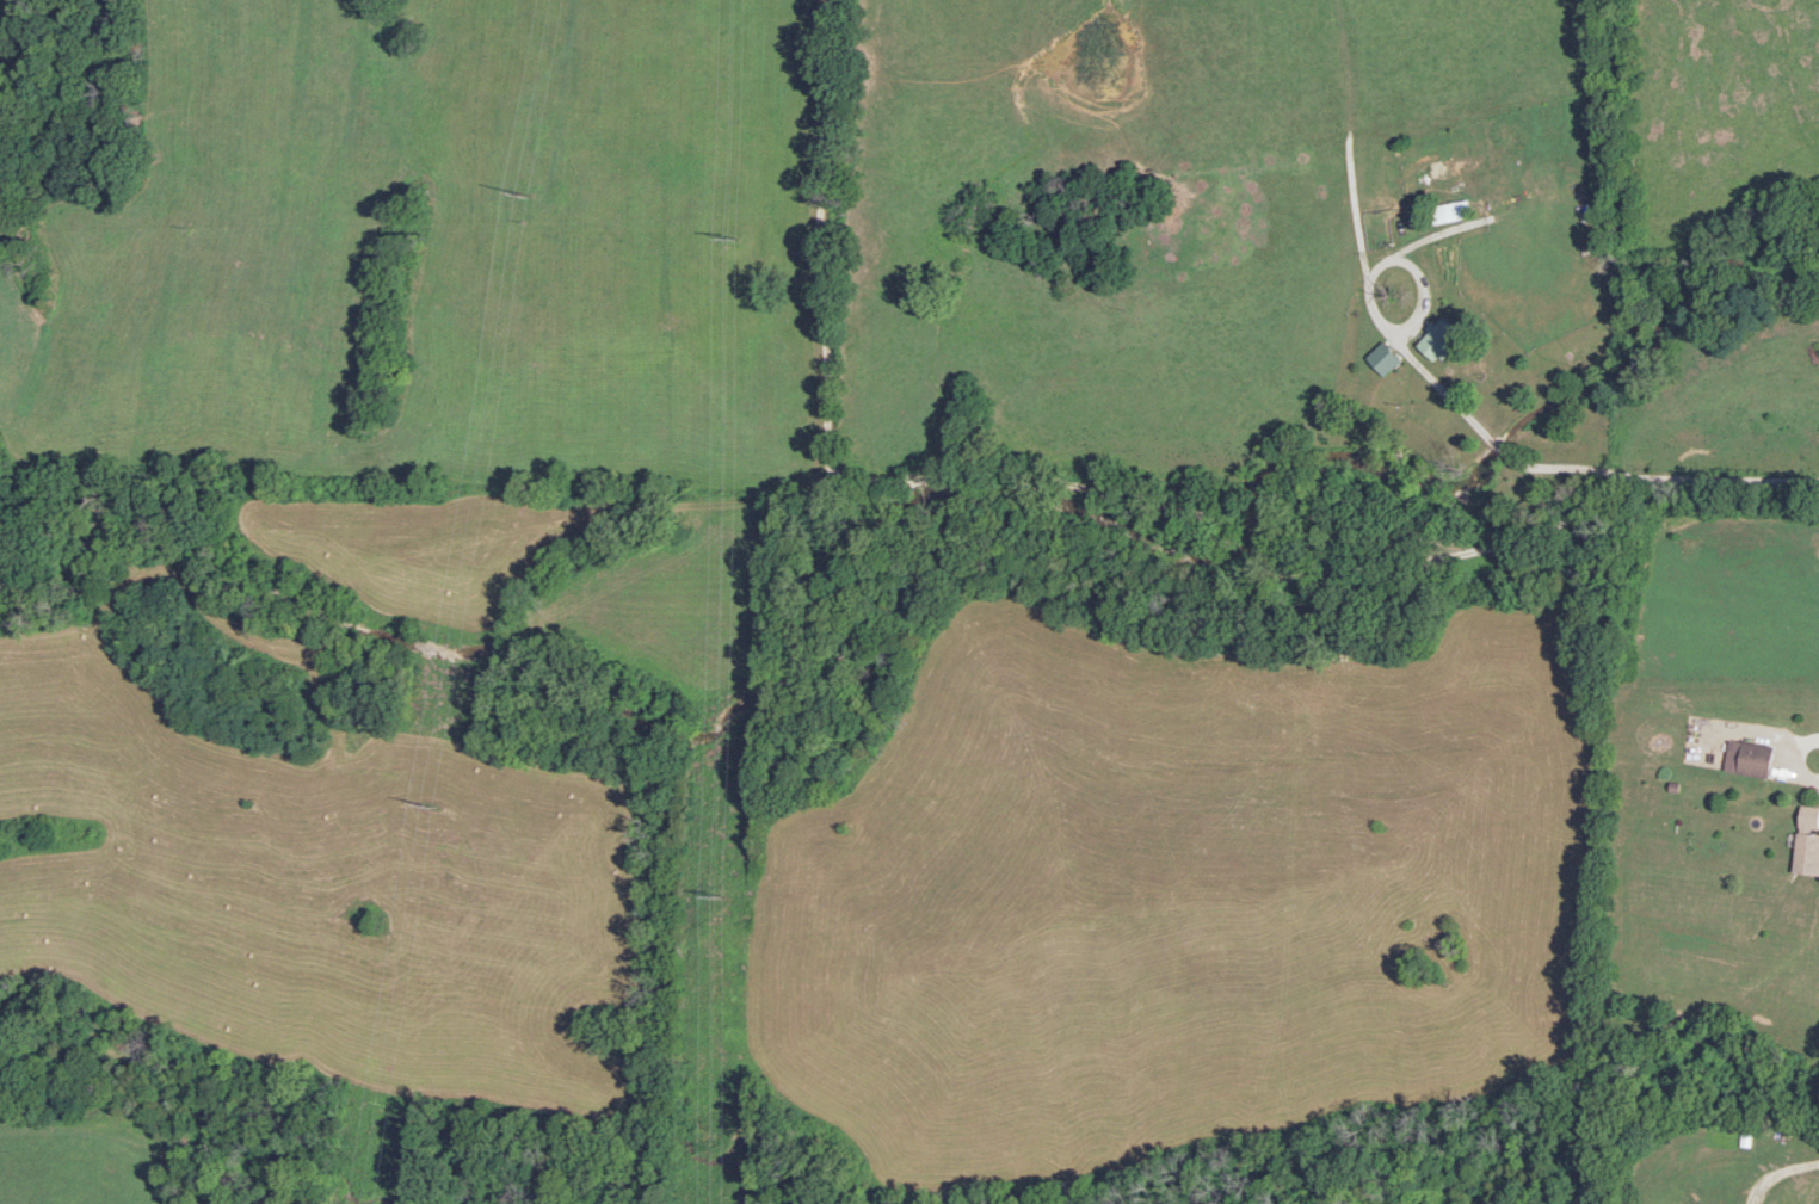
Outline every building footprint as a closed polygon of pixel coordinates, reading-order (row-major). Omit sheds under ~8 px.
[(1472,215),(1467,196),(1430,206),(1435,225),(1472,215)] [(1418,344),(1441,363),(1465,332),(1443,313),(1418,344)] [(1775,742),(1727,740),(1725,773),(1773,775),(1775,742)] [(1799,804),(1799,872),(1818,872),(1818,804),(1799,804)]
